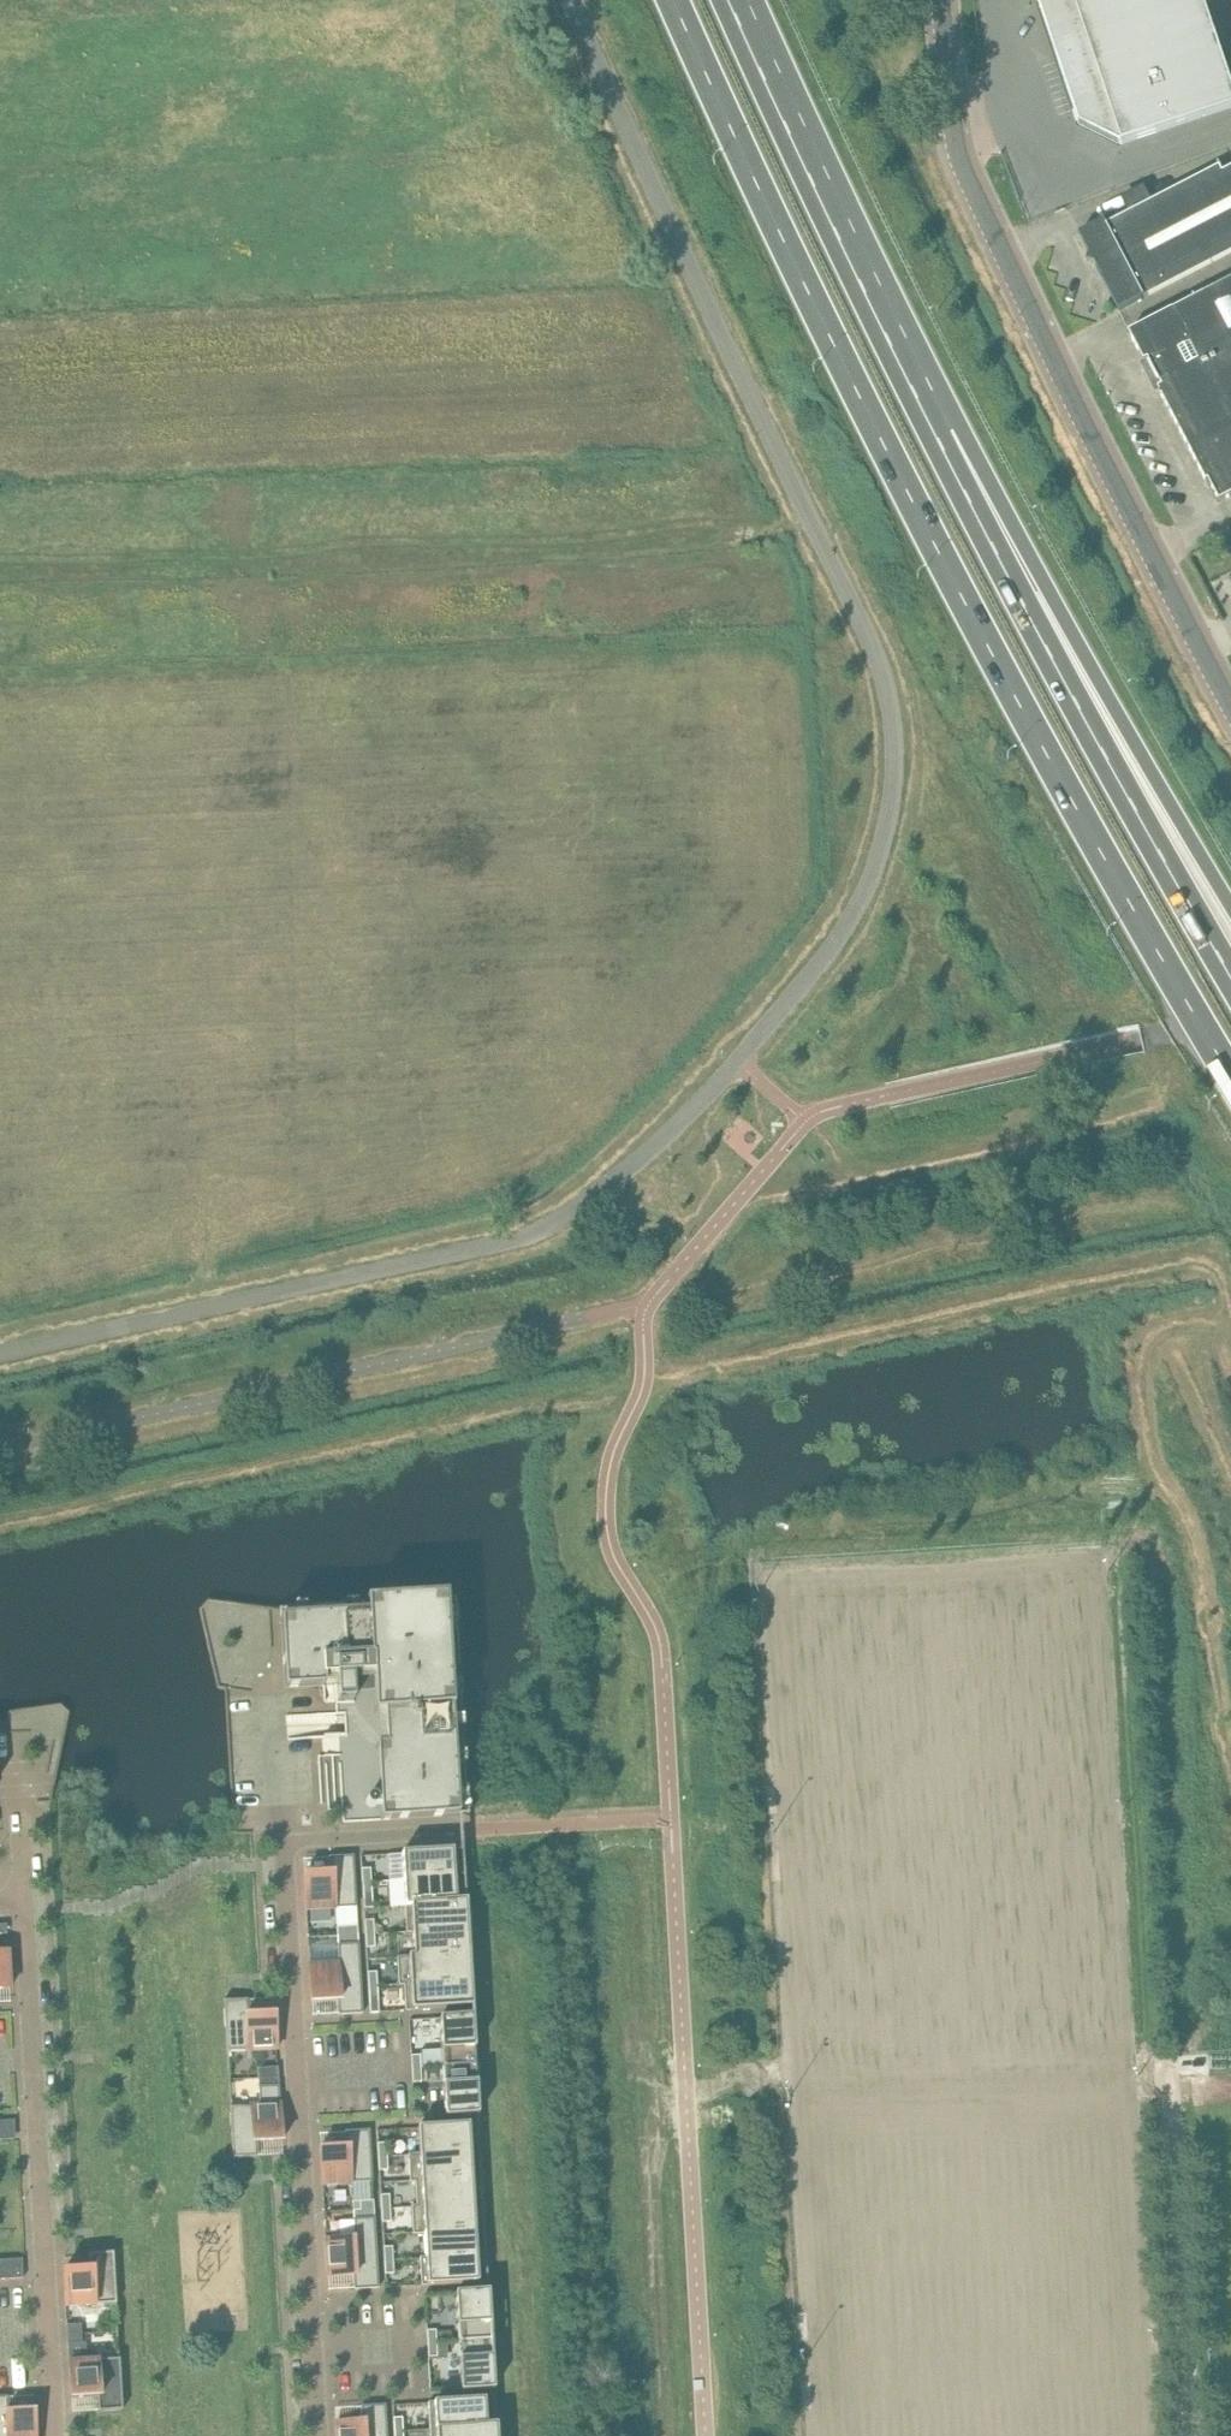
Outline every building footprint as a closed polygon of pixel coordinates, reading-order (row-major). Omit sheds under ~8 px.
[(1075,109),(1079,123),(1121,144),(1230,107),(1230,80),(1204,0),(1038,0),(1075,109)] [(1141,299),(1230,252),(1230,167),(1224,171),(1221,166),(1107,224),(1105,220),(1080,233),(1090,253),(1087,260),(1108,266),(1104,278),(1103,279),(1119,310),(1141,299)] [(1127,206),(1148,198),(1144,186),(1122,194),(1127,206)] [(1160,381),(1163,386),(1159,388),(1207,482),(1209,480),(1220,502),(1230,496),(1230,280),(1130,332),(1145,361),(1149,359),(1152,365),(1147,368),(1155,384),(1160,381)] [(335,1685),(336,1703),(354,1702),(353,1686),(373,1685),(372,1676),(375,1676),(374,1674),(382,1674),(390,1819),(468,1815),(465,1769),(467,1769),(467,1766),(465,1766),(464,1759),(467,1758),(467,1755),(464,1755),(464,1749),(466,1748),(466,1745),(463,1745),(453,1596),(329,1603),(329,1601),(326,1601),(326,1604),(319,1604),(319,1602),(315,1602),(315,1604),(308,1605),(308,1603),(305,1603),(305,1605),(280,1606),(284,1688),(324,1686),(323,1677),(335,1677),(336,1685),(335,1685)] [(454,1875),(452,1849),(402,1852),(403,1878),(454,1875)] [(356,1906),(353,1855),(329,1856),(330,1871),(304,1872),(306,1909),(356,1906)] [(370,1867),(362,1868),(362,1881),(371,1881),(370,1867)] [(455,1902),(455,1901),(454,1875),(403,1878),(405,1905),(455,1902)] [(372,1894),(371,1881),(362,1881),(363,1895),(372,1894)] [(465,1900),(464,1900),(455,1901),(455,1902),(405,1905),(406,1932),(412,1932),(412,1931),(467,1927),(465,1900)] [(366,1933),(374,1933),(374,1919),(365,1920),(366,1933)] [(337,1935),(358,1934),(357,1925),(337,1926),(337,1935)] [(458,1955),(469,1954),(467,1927),(412,1931),(412,1932),(413,1955),(413,1957),(458,1954),(458,1955)] [(374,1933),(366,1933),(366,1947),(375,1946),(374,1933)] [(338,1944),(358,1942),(358,1934),(337,1935),(338,1944)] [(311,2001),(337,1999),(338,2014),(362,2013),(358,1942),(338,1944),(339,1962),(309,1964),(311,2001)] [(10,1988),(8,1951),(0,1952),(0,1989),(10,1988)] [(469,1954),(458,1955),(458,1954),(413,1957),(413,1955),(397,1956),(399,1984),(404,1984),(460,1981),(470,1980),(469,1954)] [(377,1971),(368,1972),(369,1985),(377,1985),(377,1971)] [(470,1980),(460,1981),(404,1984),(406,2010),(472,2006),(470,1980)] [(370,2012),(379,2012),(377,1985),(369,1985),(370,2012)] [(277,2049),(275,2012),(248,2014),(247,1999),(223,2000),(226,2052),(277,2049)] [(439,2017),(442,2067),(475,2065),(472,2016),(439,2017)] [(412,2068),(421,2068),(420,2054),(411,2055),(412,2068)] [(442,2067),(445,2116),(478,2114),(475,2065),(442,2067)] [(257,2068),(258,2077),(278,2076),(278,2067),(257,2068)] [(421,2068),(412,2068),(413,2082),(422,2081),(421,2068)] [(278,2076),(258,2077),(258,2086),(279,2085),(278,2076)] [(232,2158),(257,2157),(256,2142),(282,2140),(279,2085),(258,2086),(259,2105),(229,2107),(232,2158)] [(0,2130),(14,2129),(14,2120),(0,2121),(0,2130)] [(470,2150),(468,2124),(418,2127),(419,2153),(470,2150)] [(346,2145),(320,2147),(322,2184),(372,2181),(369,2129),(345,2131),(346,2145)] [(378,2156),(387,2155),(386,2142),(377,2142),(378,2156)] [(471,2176),(470,2150),(419,2153),(408,2153),(410,2181),(415,2181),(415,2180),(471,2176)] [(378,2156),(379,2170),(388,2169),(387,2155),(378,2156)] [(473,2203),(471,2176),(415,2180),(415,2181),(417,2205),(417,2206),(473,2203)] [(389,2194),(380,2194),(381,2208),(390,2207),(389,2194)] [(373,2199),(360,2200),(360,2209),(374,2208),(373,2199)] [(474,2229),(473,2203),(417,2206),(417,2205),(411,2205),(413,2233),(424,2232),(474,2229)] [(390,2207),(381,2208),(382,2221),(391,2221),(390,2207)] [(360,2209),(353,2209),(354,2218),(374,2217),(374,2208),(360,2209)] [(354,2289),(378,2287),(374,2217),(354,2218),(355,2237),(325,2239),(327,2275),(353,2274),(354,2289)] [(476,2255),(474,2229),(424,2232),(425,2256),(425,2258),(476,2255)] [(383,2246),(384,2260),(393,2259),(392,2246),(383,2246)] [(63,2269),(66,2306),(116,2303),(113,2252),(89,2253),(90,2268),(63,2269)] [(477,2281),(476,2255),(425,2258),(425,2256),(420,2257),(421,2285),(477,2281)] [(384,2260),(385,2273),(394,2273),(393,2259),(384,2260)] [(9,2269),(9,2278),(23,2278),(22,2268),(9,2269)] [(9,2278),(9,2269),(0,2269),(0,2279),(9,2278)] [(488,2290),(455,2292),(458,2341),(491,2339),(488,2290)] [(81,2324),(67,2324),(67,2334),(81,2333),(81,2324)] [(436,2329),(427,2329),(428,2343),(436,2343),(436,2329)] [(81,2333),(67,2334),(68,2343),(82,2342),(81,2333)] [(494,2388),(491,2339),(458,2341),(461,2390),(494,2388)] [(436,2343),(428,2343),(428,2357),(437,2356),(436,2343)] [(69,2361),(70,2384),(71,2398),(97,2396),(98,2411),(122,2410),(119,2358),(69,2361)] [(7,2396),(0,2396),(0,2435),(36,2435),(34,2409),(8,2410),(7,2396)] [(485,2425),(485,2424),(484,2398),(428,2401),(430,2428),(485,2425)] [(385,2404),(361,2405),(362,2420),(336,2422),(336,2435),(387,2435),(385,2404)] [(402,2416),(393,2417),(394,2431),(403,2430),(402,2416)] [(485,2425),(430,2428),(430,2435),(496,2435),(496,2423),(485,2424),(485,2425)]
